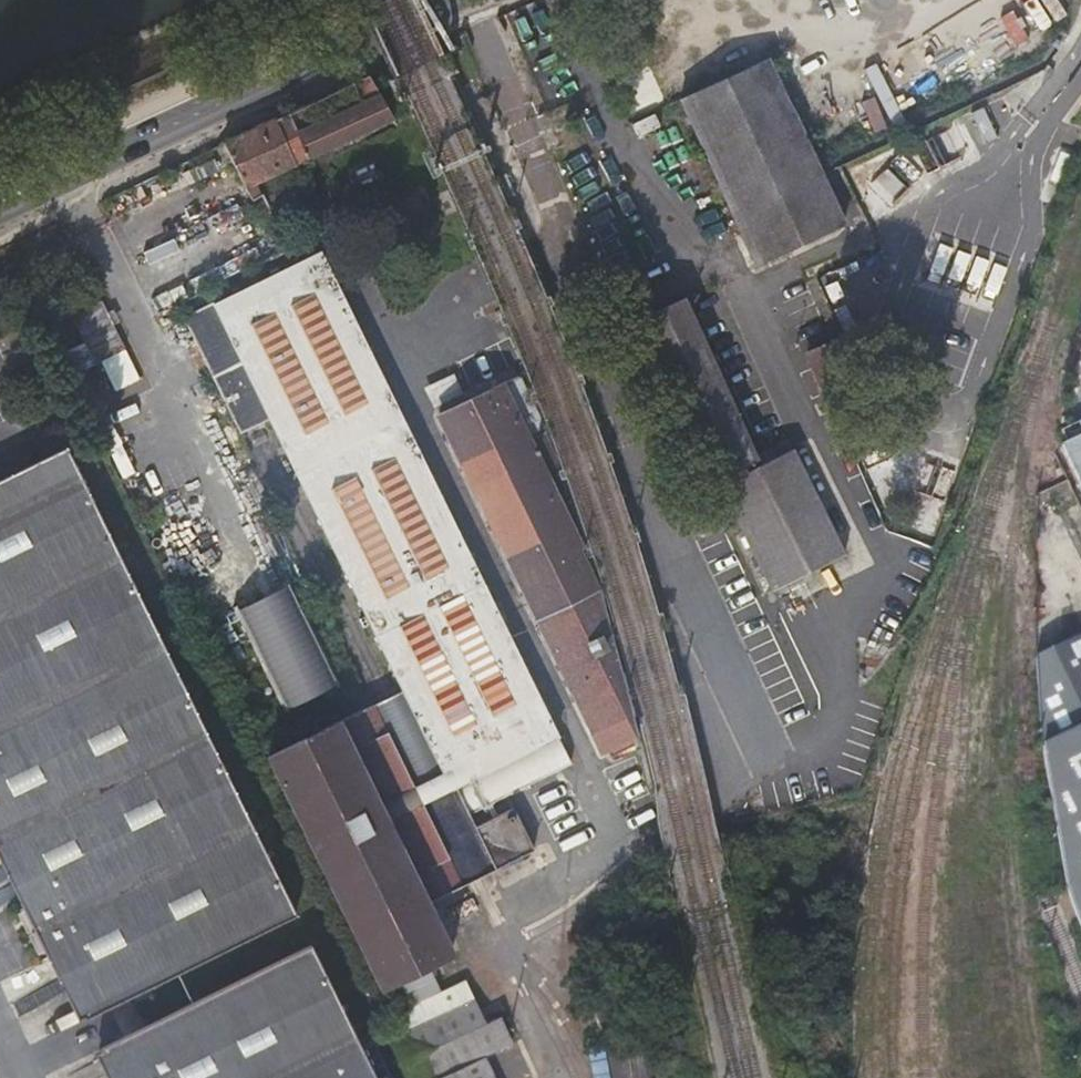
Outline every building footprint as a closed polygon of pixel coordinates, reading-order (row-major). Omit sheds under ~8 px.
[(599,21),(588,25),(597,44),(607,40),(599,21)] [(678,95),(752,263),(810,237),(773,157),(805,142),(766,55),(678,95)] [(463,66),(452,71),(443,75),(448,86),(468,77),(463,66)] [(392,118),(368,76),(368,75),(276,118),(295,162),(392,118)] [(264,176),(295,162),(276,118),(223,143),(250,199),(260,194),(274,222),(283,217),(264,176)] [(816,161),(846,149),(836,125),(806,137),(816,161)] [(842,222),(805,142),(773,157),(810,237),(842,222)] [(324,230),(298,170),(291,173),(294,178),(284,183),(309,238),(324,230)] [(432,218),(417,188),(370,212),(385,242),(432,218)] [(993,303),(1005,266),(936,244),(924,280),(993,303)] [(348,715),(267,755),(380,987),(452,953),(426,901),(480,875),(533,849),(513,808),(475,826),(469,813),(571,763),(319,251),(185,317),(241,429),(269,416),(402,689),(389,695),(368,705),(348,715)] [(685,298),(640,319),(714,473),(758,453),(685,298)] [(835,338),(800,354),(847,454),(882,438),(835,338)] [(63,350),(72,371),(87,365),(79,344),(63,350)] [(98,360),(113,390),(137,379),(122,348),(98,360)] [(600,587),(601,587),(589,550),(553,442),(527,370),(439,414),(603,750),(608,748),(611,755),(638,742),(600,587)] [(1055,445),(1080,504),(1080,434),(1055,445)] [(40,947),(258,841),(64,447),(0,478),(0,851),(28,908),(22,911),(40,947)] [(842,555),(792,449),(720,483),(769,589),(842,555)] [(279,710),(333,686),(288,582),(234,606),(279,710)] [(1080,730),(1080,641),(1032,663),(1040,746),(1080,730)] [(1040,746),(1063,885),(1080,937),(1080,730),(1040,746)] [(294,915),(258,841),(40,947),(42,950),(47,947),(82,1018),(294,915)] [(309,944),(96,1048),(111,1077),(374,1077),(309,944)] [(483,1055),(511,1042),(498,1015),(484,1022),(464,980),(386,1018),(416,1077),(494,1077),(483,1055)]
